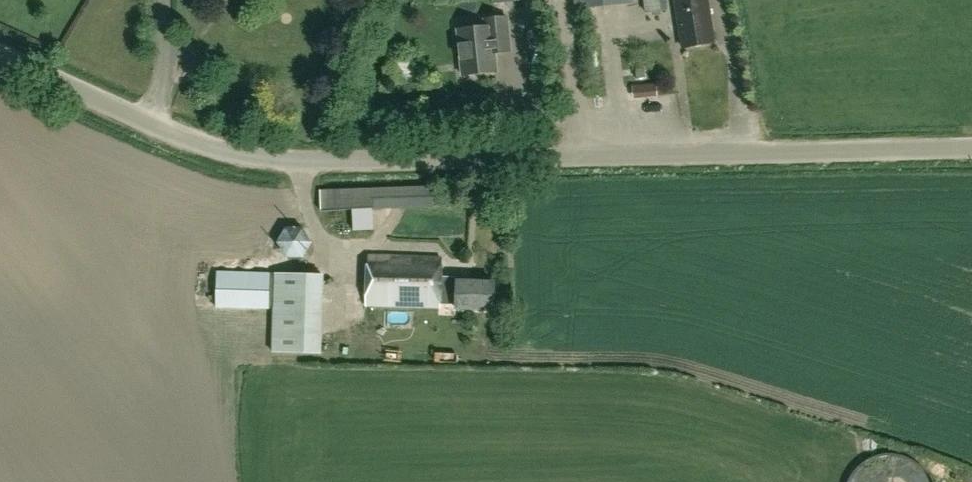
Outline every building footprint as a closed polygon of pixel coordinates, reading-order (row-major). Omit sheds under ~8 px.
[(577,8),(633,2),(633,0),(576,0),(577,8)] [(648,12),(669,10),(668,0),(646,0),(648,12)] [(709,0),(677,0),(684,47),(715,42),(709,0)] [(464,75),(498,71),(495,52),(511,51),(508,17),(485,19),(486,26),(459,29),(464,75)] [(374,188),(319,190),(322,210),(353,209),(355,229),(374,229),(373,209),(433,209),(434,186),(374,188)] [(287,257),(304,257),(313,243),(304,227),(287,227),(278,243),(287,257)] [(442,307),(442,297),(458,297),(458,308),(496,308),(496,282),(472,281),(472,277),(458,277),(458,286),(442,286),(443,258),(369,257),(368,306),(442,307)] [(323,261),(276,261),(275,341),(322,341),(323,261)] [(269,311),(269,276),(217,276),(217,311),(269,311)]
